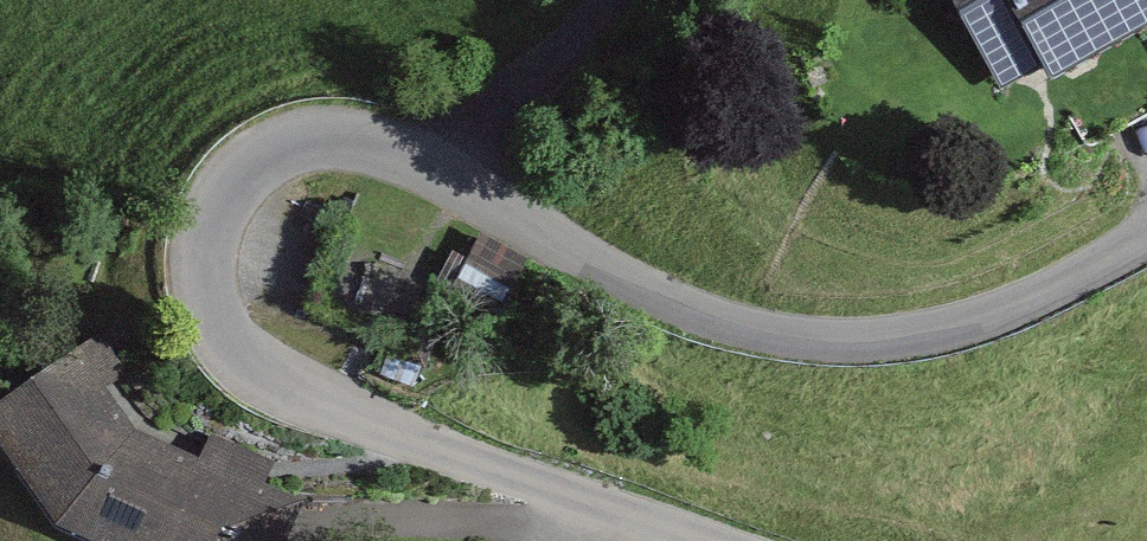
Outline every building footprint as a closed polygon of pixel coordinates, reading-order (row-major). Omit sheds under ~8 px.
[(979,103),(1146,22),(1146,0),(929,0),(979,103)] [(0,397),(0,477),(29,526),(60,540),(275,540),(290,507),(254,492),(263,460),(203,435),(179,460),(115,425),(88,390),(108,370),(79,339),(0,397)]
